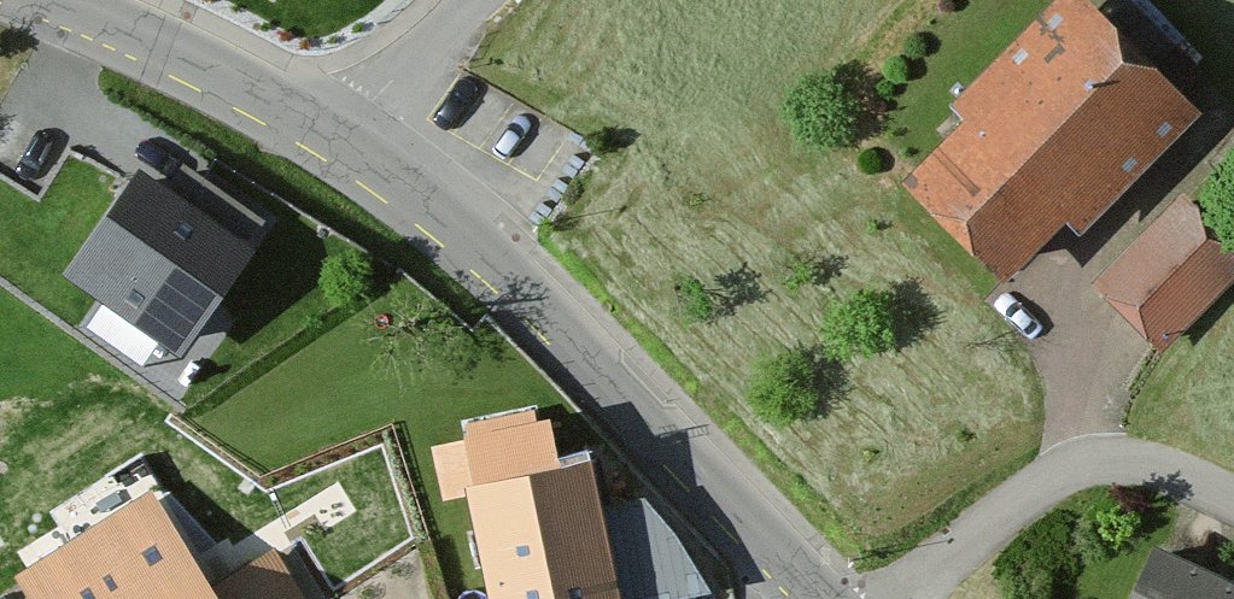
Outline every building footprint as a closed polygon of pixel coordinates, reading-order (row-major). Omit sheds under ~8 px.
[(908,152),(1017,277),(1200,119),(1096,0),(1084,0),(908,152)] [(265,262),(145,171),(65,286),(183,365),(265,262)] [(1184,213),(1106,287),(1163,346),(1233,279),(1233,265),(1184,213)] [(459,424),(494,598),(641,598),(600,395),(459,424)] [(156,501),(27,585),(36,598),(296,598),(268,557),(215,591),(156,501)] [(1157,552),(1135,598),(1233,598),(1233,588),(1157,552)]
